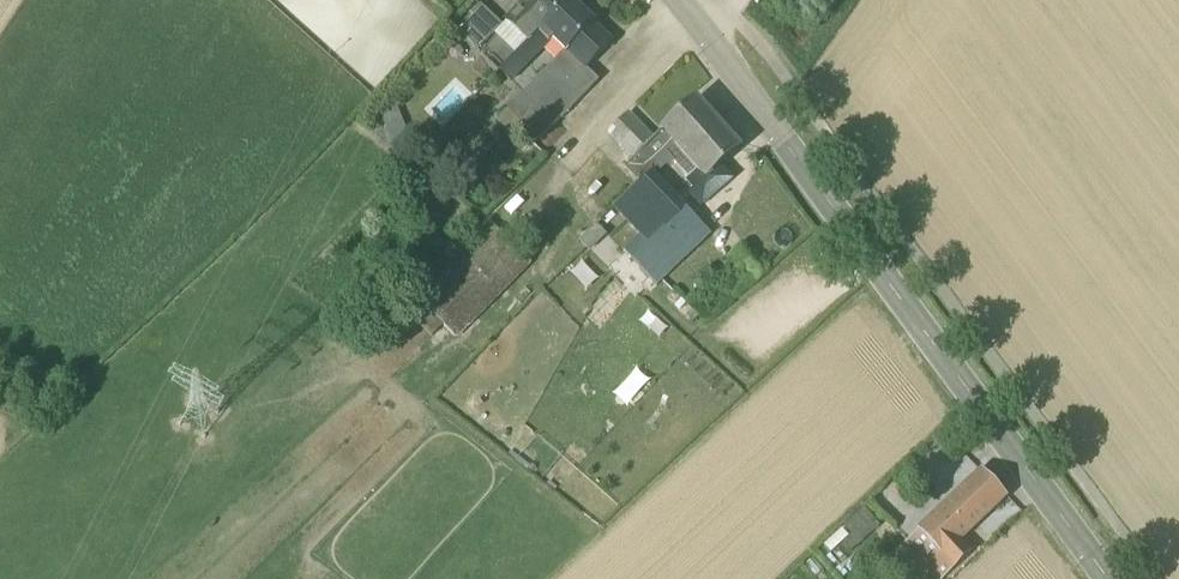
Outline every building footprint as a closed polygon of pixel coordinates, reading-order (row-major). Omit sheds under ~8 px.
[(568,1),(528,43),(499,72),(514,86),(530,70),(526,66),(553,39),(565,51),(506,111),(538,142),(560,118),(561,119),(598,81),(585,69),(611,42),(593,25),(593,24),(569,0),(568,1)] [(528,43),(568,1),(567,0),(525,0),(519,6),(505,21),(528,43)] [(458,28),(480,49),(504,25),(482,4),(458,28)] [(650,167),(673,145),(675,144),(677,146),(710,116),(696,101),(653,139),(630,112),(608,131),(632,158),(622,167),(635,181),(650,167)] [(382,115),(386,128),(403,122),(399,109),(382,115)] [(675,144),(673,145),(705,180),(739,150),(710,116),(677,146),(675,144)] [(650,167),(635,181),(609,204),(643,242),(626,257),(651,285),(707,236),(651,173),(650,167)] [(532,265),(490,221),(403,307),(432,336),(441,328),(454,341),(532,265)] [(1006,496),(982,471),(906,543),(940,578),(944,578),(970,554),(958,542),(1006,496)]
